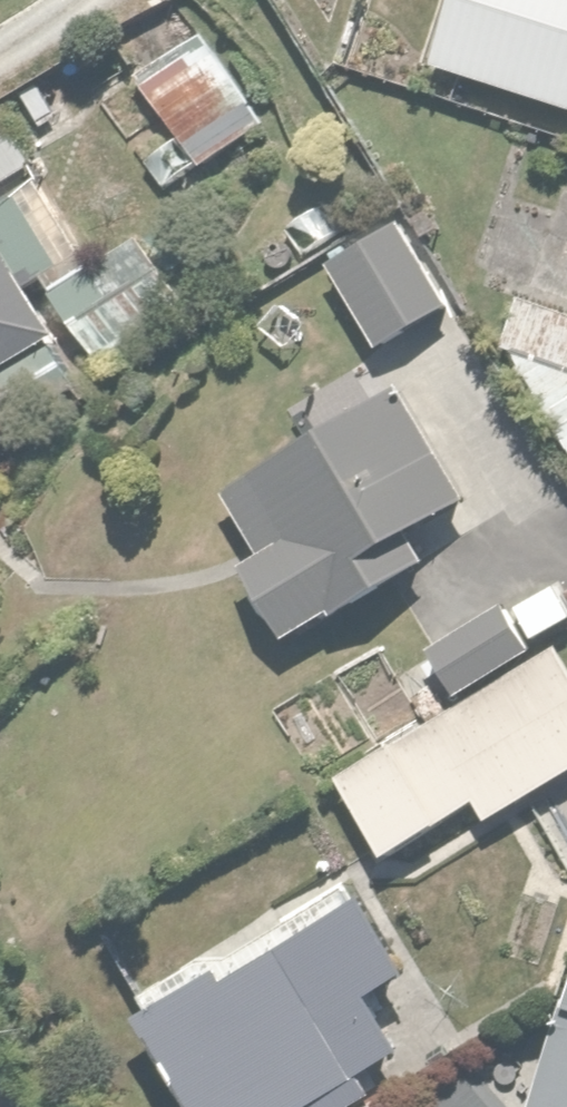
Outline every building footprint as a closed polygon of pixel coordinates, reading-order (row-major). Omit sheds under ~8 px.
[(566,107),(566,0),(436,0),(417,58),(566,107)] [(190,31),(92,99),(160,198),(258,130),(190,31)] [(91,379),(83,365),(177,314),(131,229),(80,257),(0,111),(0,428),(91,379)] [(391,210),(316,253),(366,339),(440,299),(391,210)] [(508,338),(522,300),(467,280),(453,318),(508,338)] [(427,520),(459,502),(396,388),(214,488),(247,549),(226,561),(266,634),(438,540),(427,520)] [(548,427),(566,455),(566,414),(548,427)] [(442,689),(566,617),(566,612),(547,578),(421,652),(442,689)] [(329,773),(384,866),(566,757),(566,671),(549,642),(329,773)] [(401,963),(355,878),(119,1005),(175,1106),(291,1106),(296,1104),(297,1106),(341,1106),(369,1091),(357,1068),(397,1046),(363,983),(401,963)] [(550,906),(514,893),(493,948),(529,961),(550,906)] [(553,1002),(566,1006),(566,952),(553,1002)] [(549,1010),(519,1106),(566,1106),(566,1015),(549,1010)]
